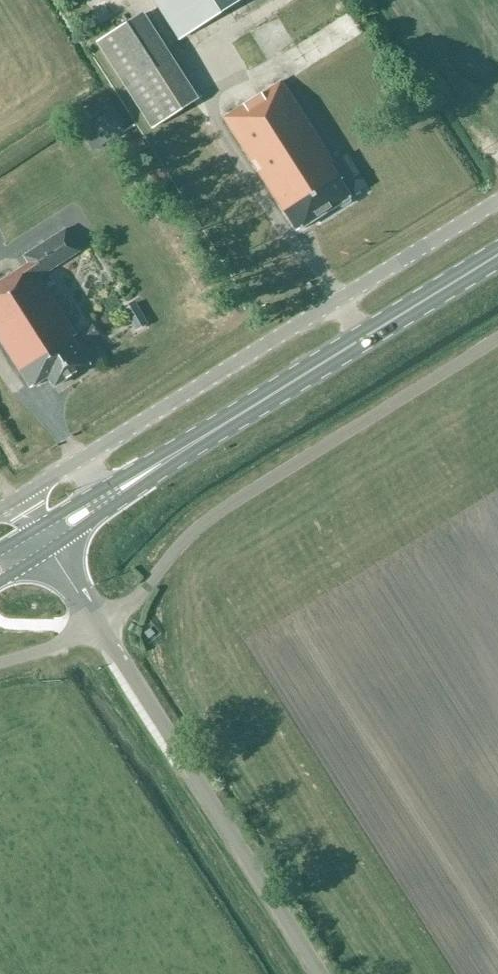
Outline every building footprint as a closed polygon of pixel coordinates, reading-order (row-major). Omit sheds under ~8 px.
[(117,0),(89,0),(72,12),(155,128),(193,101),(165,62),(162,64),(117,0)] [(178,38),(237,0),(154,0),(178,38)] [(225,117),(297,230),(351,197),(281,81),(225,117)] [(82,224),(75,207),(65,211),(72,228),(82,224)] [(53,386),(89,363),(72,336),(77,333),(39,277),(80,250),(65,229),(22,256),(26,263),(0,280),(0,338),(31,387),(47,376),(53,386)] [(249,258),(244,261),(248,267),(253,263),(249,258)] [(79,333),(86,344),(99,335),(92,325),(79,333)]
